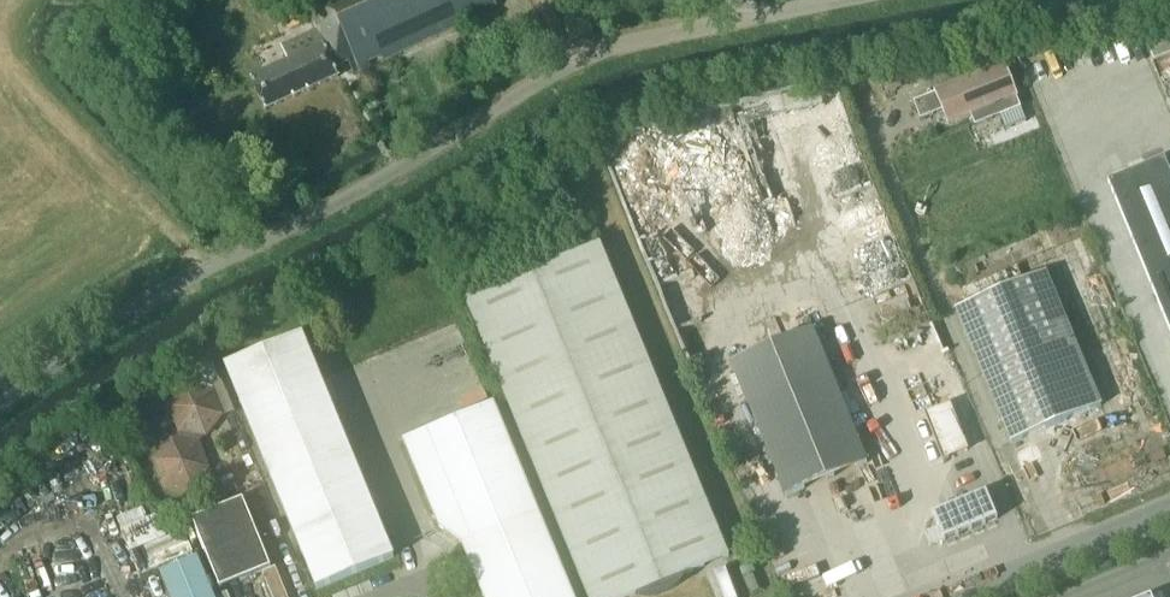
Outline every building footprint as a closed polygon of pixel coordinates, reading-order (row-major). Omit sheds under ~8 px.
[(497,7),(494,0),(302,0),(318,35),(300,43),(299,40),(282,47),(289,62),(252,79),(266,110),(339,76),(335,68),(349,62),(354,73),(371,65),(368,60),(381,54),(384,59),(497,7)] [(942,111),(948,125),(971,116),(974,125),(1021,107),(1004,63),(934,90),(935,93),(913,101),(920,119),(942,111)] [(881,79),(888,94),(903,88),(897,72),(881,79)] [(1165,157),(1109,181),(1169,329),(1169,170),(1165,157)] [(686,574),(729,556),(601,244),(465,300),(588,596),(629,596),(637,594),(651,595),(665,592),(677,585),(686,574)] [(1102,405),(1046,271),(957,309),(1012,442),(1102,405)] [(810,330),(731,362),(785,494),(865,461),(810,330)] [(318,589),(394,558),(303,334),(226,366),(318,589)] [(221,382),(210,356),(188,365),(197,387),(196,390),(187,388),(172,408),(181,431),(158,461),(168,484),(193,487),(208,467),(199,444),(222,415),(210,386),(221,382)] [(494,403),(405,440),(441,527),(462,542),(485,596),(574,596),(494,403)] [(976,416),(929,434),(939,460),(986,442),(976,416)] [(989,493),(935,513),(945,540),(999,520),(989,493)] [(193,520),(221,590),(272,569),(244,500),(193,520)] [(198,557),(161,573),(171,596),(215,596),(198,557)] [(276,568),(263,574),(272,596),(288,596),(276,568)]
